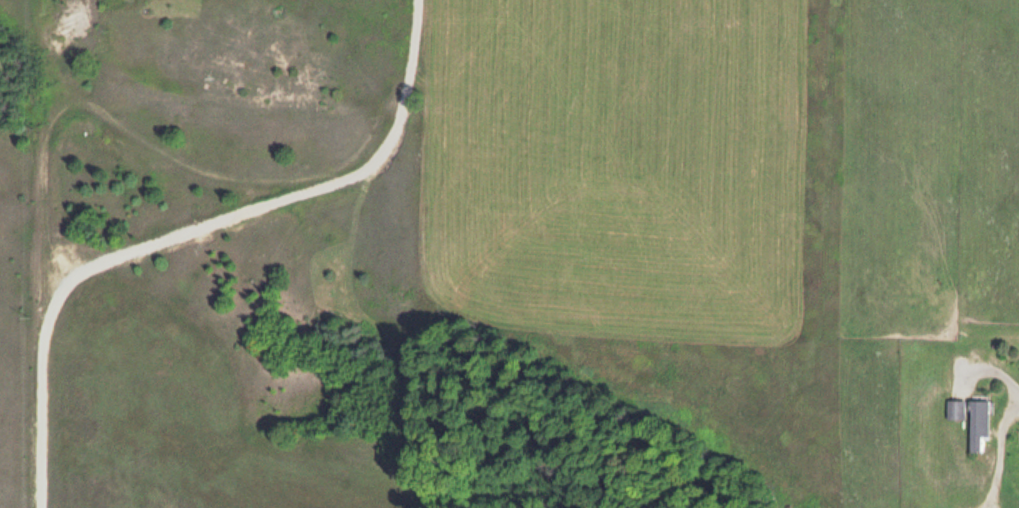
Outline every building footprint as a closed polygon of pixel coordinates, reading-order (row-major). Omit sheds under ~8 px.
[(963,398),(945,398),(945,418),(963,418),(963,398)] [(985,398),(968,398),(968,450),(985,450),(985,398)]
